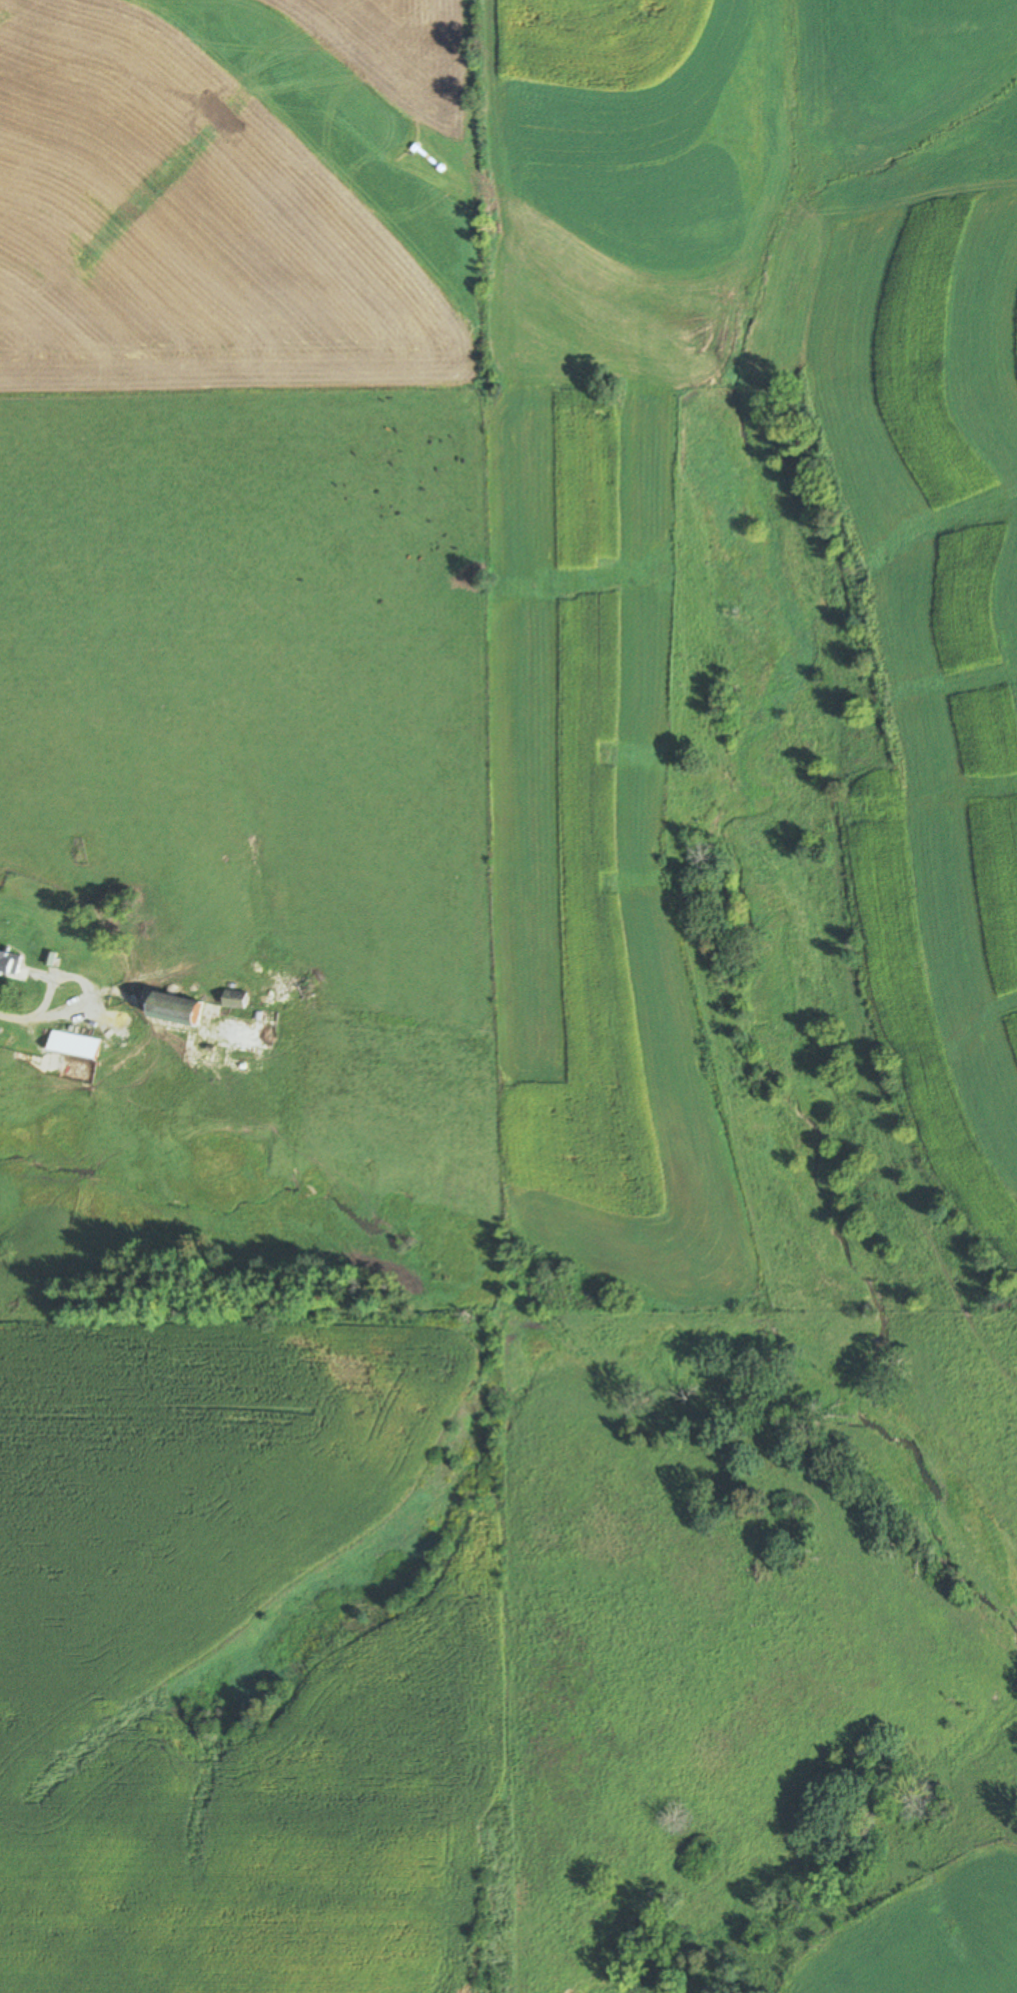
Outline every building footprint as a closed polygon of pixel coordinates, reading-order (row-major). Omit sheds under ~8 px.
[(18,954),(0,954),(0,977),(18,977),(18,954)] [(247,993),(225,991),(223,1007),(245,1009),(247,993)] [(148,1018),(196,1028),(201,1003),(153,993),(148,1018)] [(45,1054),(94,1064),(101,1034),(51,1024),(45,1054)]
